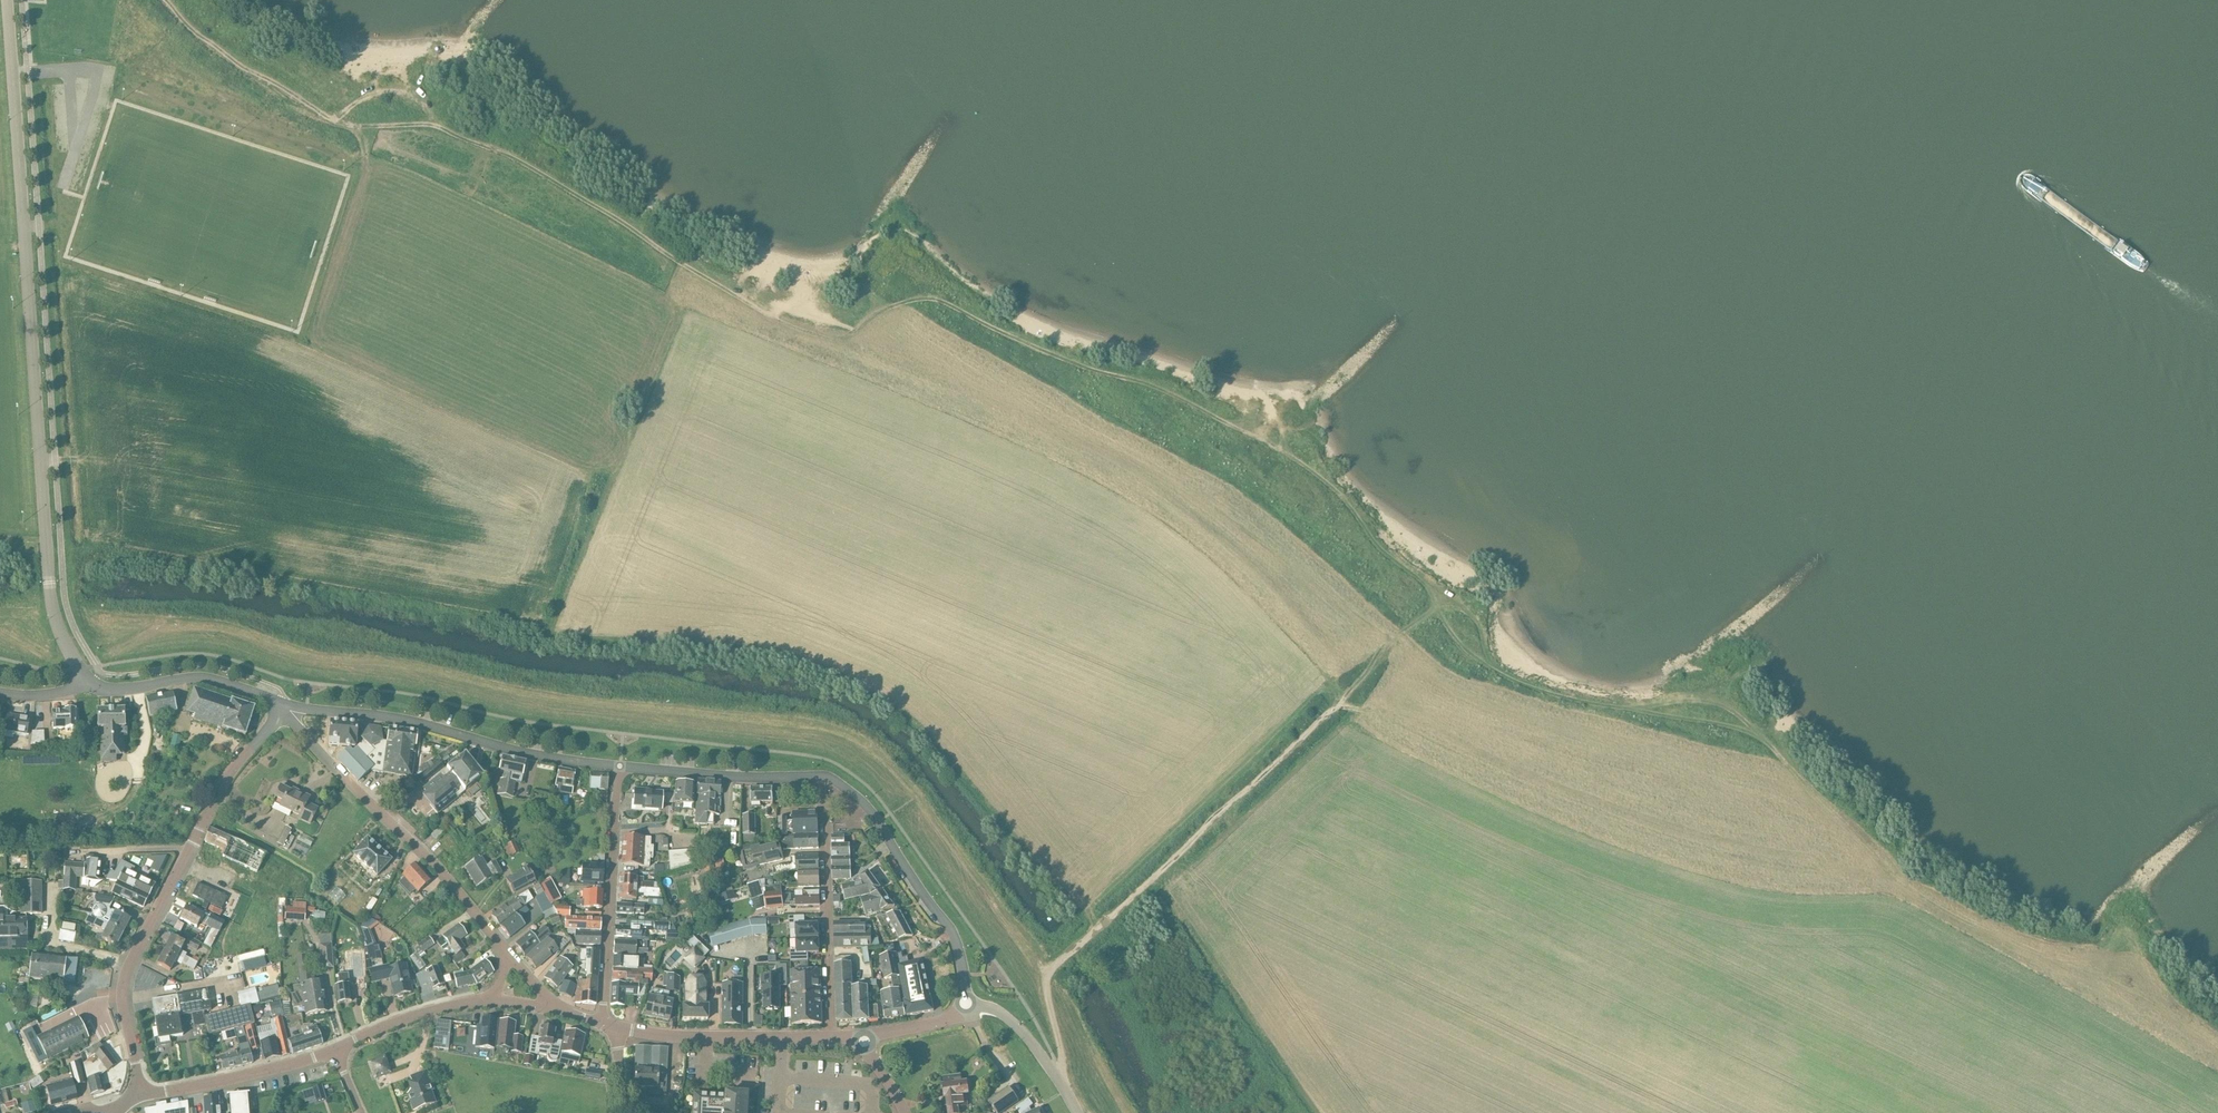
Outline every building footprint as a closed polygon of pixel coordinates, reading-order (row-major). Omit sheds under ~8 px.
[(193,720),(245,737),(255,707),(198,689),(197,693),(193,692),(186,713),(195,715),(193,720)] [(150,717),(177,712),(174,693),(146,698),(150,717)] [(53,712),(53,731),(76,730),(76,710),(66,710),(66,711),(53,712)] [(98,730),(100,730),(101,755),(124,755),(123,729),(125,729),(124,710),(97,711),(98,730)] [(27,734),(29,719),(8,715),(5,730),(27,734)] [(356,726),(330,723),(329,740),(340,741),(339,747),(354,749),(356,726)] [(337,760),(358,782),(369,771),(383,773),(411,777),(417,733),(390,729),(388,742),(383,741),(381,728),(366,726),(360,739),(355,749),(347,749),(337,760)] [(178,753),(181,737),(174,735),(170,751),(178,753)] [(465,755),(425,787),(433,796),(427,801),(438,815),(484,778),(482,776),(485,773),(480,766),(476,769),(465,755)] [(502,786),(515,789),(516,783),(521,784),(521,782),(522,783),(523,777),(526,762),(502,758),(499,772),(505,773),(502,786)] [(556,792),(562,793),(563,788),(573,790),(576,772),(559,769),(555,786),(558,787),(556,792)] [(596,790),(596,806),(606,806),(607,790),(608,790),(609,774),(590,773),(589,790),(596,790)] [(721,782),(697,781),(696,815),(706,815),(719,816),(721,782)] [(667,794),(667,805),(693,807),(693,805),(695,784),(676,783),(675,793),(674,793),(674,795),(667,794)] [(298,819),(310,825),(317,810),(306,804),(309,798),(301,794),(300,796),(280,786),(272,803),(299,816),(298,819)] [(752,803),(773,803),(773,789),(751,789),(752,803)] [(635,790),(635,808),(643,808),(643,809),(662,810),(662,805),(667,805),(667,794),(662,794),(647,793),(647,791),(635,790)] [(779,818),(780,835),(787,835),(787,832),(793,832),(793,834),(818,834),(818,812),(793,813),(793,822),(787,822),(787,818),(779,818)] [(742,815),(744,843),(756,842),(755,835),(757,835),(756,814),(742,815)] [(706,815),(696,815),(696,825),(706,825),(706,815)] [(782,839),(784,849),(819,848),(818,835),(795,835),(794,837),(782,839)] [(218,848),(210,865),(224,871),(218,884),(238,894),(244,881),(252,865),(254,860),(267,868),(273,857),(237,836),(232,847),(235,849),(232,855),(218,848)] [(622,851),(653,852),(653,847),(650,846),(650,838),(622,836),(622,851)] [(832,836),(832,857),(851,856),(851,845),(845,845),(845,836),(832,836)] [(667,849),(667,838),(658,838),(658,849),(667,849)] [(377,875),(392,860),(368,839),(353,854),(377,875)] [(515,842),(507,845),(508,848),(505,848),(508,856),(511,855),(511,856),(519,854),(515,842)] [(742,852),(746,868),(783,860),(779,844),(761,849),(760,847),(742,852)] [(690,850),(691,867),(698,865),(697,849),(690,850)] [(684,869),(691,867),(690,850),(682,851),(684,869)] [(653,859),(653,852),(622,851),(621,865),(643,866),(649,866),(649,859),(653,859)] [(670,873),(677,871),(675,851),(668,852),(670,873)] [(675,851),(677,871),(684,869),(682,851),(675,851)] [(774,868),(775,877),(796,872),(796,871),(819,871),(819,856),(792,857),(792,865),(774,868)] [(464,868),(477,888),(501,873),(494,861),(486,866),(480,858),(464,868)] [(832,859),(833,868),(851,867),(851,858),(832,859)] [(86,877),(99,879),(101,861),(88,859),(86,877)] [(75,876),(83,876),(84,863),(65,862),(64,875),(75,876)] [(118,882),(148,897),(154,886),(131,874),(134,868),(121,862),(115,873),(111,871),(106,880),(117,881),(118,881),(118,882)] [(415,891),(417,893),(431,881),(416,864),(402,876),(404,878),(399,883),(409,895),(412,893),(413,893),(415,891)] [(603,883),(604,865),(582,864),(581,881),(603,883)] [(505,881),(513,896),(542,881),(537,872),(532,874),(528,866),(514,873),(515,875),(505,881)] [(851,880),(851,867),(833,868),(833,880),(851,880)] [(558,870),(559,884),(569,883),(569,870),(558,870)] [(799,888),(819,887),(819,871),(798,872),(799,888)] [(843,887),(845,900),(871,894),(871,895),(880,889),(868,872),(860,878),(859,875),(850,881),(851,885),(843,887)] [(329,877),(321,892),(331,898),(340,882),(329,877)] [(644,878),(637,878),(619,877),(618,888),(653,890),(653,883),(643,883),(644,878)] [(75,891),(75,879),(64,878),(63,891),(75,891)] [(544,893),(550,904),(561,899),(550,878),(539,884),(544,893)] [(748,886),(752,900),(764,897),(764,895),(782,893),(781,885),(765,888),(765,880),(761,882),(748,886)] [(112,892),(142,908),(148,897),(118,882),(118,881),(112,892)] [(22,883),(21,894),(31,894),(32,906),(42,906),(42,883),(22,883)] [(227,897),(198,884),(192,896),(221,910),(227,897)] [(533,887),(538,897),(544,893),(539,884),(533,887)] [(644,897),(648,898),(647,906),(663,907),(663,906),(659,890),(653,890),(618,888),(618,899),(636,900),(637,894),(644,895),(644,897)] [(499,925),(515,912),(532,900),(528,891),(517,898),(511,902),(506,905),(492,916),(499,925)] [(576,907),(601,909),(602,892),(583,891),(582,901),(576,900),(576,907)] [(866,916),(895,907),(884,892),(861,899),(866,916)] [(820,905),(819,893),(796,894),(796,903),(791,903),(791,894),(782,895),(782,893),(764,895),(764,897),(752,900),(756,911),(766,908),(766,909),(771,909),(771,908),(783,907),(791,906),(796,906),(820,905)] [(31,894),(21,894),(21,915),(42,915),(42,906),(32,906),(31,894)] [(130,919),(115,912),(112,919),(106,916),(106,915),(107,914),(107,913),(107,912),(107,911),(106,910),(110,909),(115,898),(92,895),(97,906),(96,906),(95,907),(94,908),(93,909),(93,910),(92,912),(92,913),(92,915),(93,916),(94,917),(94,918),(95,919),(96,919),(123,933),(126,926),(128,927),(130,923),(129,921),(130,919)] [(305,921),(306,903),(293,902),(293,908),(286,907),(285,920),(305,921)] [(616,913),(632,914),(632,913),(644,914),(644,906),(617,905),(616,913)] [(7,949),(6,920),(8,920),(8,906),(0,906),(0,950),(7,949)] [(197,927),(200,922),(206,925),(210,918),(187,906),(180,919),(197,927)] [(501,926),(510,938),(525,925),(520,918),(529,911),(526,907),(515,914),(501,926)] [(566,907),(553,907),(562,927),(565,927),(565,929),(576,930),(579,930),(596,931),(600,931),(600,920),(569,918),(570,908),(566,908),(566,907)] [(889,942),(913,937),(899,912),(877,918),(889,942)] [(549,918),(552,926),(560,923),(556,915),(549,918)] [(763,916),(705,931),(709,947),(767,932),(763,916)] [(210,924),(222,933),(227,926),(215,917),(210,924)] [(796,930),(797,939),(819,938),(818,924),(805,924),(805,917),(789,917),(790,930),(796,930)] [(120,939),(123,933),(96,919),(93,925),(105,931),(101,939),(116,947),(117,944),(119,945),(121,941),(120,939)] [(8,920),(6,920),(7,949),(28,950),(28,934),(29,934),(29,929),(28,929),(28,920),(8,920)] [(834,923),(834,935),(866,933),(866,928),(866,925),(861,925),(861,922),(834,923)] [(75,933),(76,925),(63,923),(62,930),(75,933)] [(654,923),(654,931),(669,931),(669,925),(669,923),(654,923)] [(451,959),(455,965),(465,958),(461,952),(465,949),(459,941),(466,936),(459,925),(442,937),(443,937),(436,942),(441,948),(447,944),(456,956),(451,959)] [(641,938),(645,938),(646,929),(615,927),(615,936),(630,937),(630,936),(641,937),(641,938)] [(524,956),(525,957),(548,938),(551,936),(545,928),(535,937),(531,932),(515,945),(524,956)] [(834,935),(835,948),(872,948),(871,928),(866,928),(866,933),(834,935)] [(596,931),(579,930),(579,933),(578,933),(577,943),(584,943),(584,944),(599,945),(600,934),(596,934),(596,931)] [(377,941),(382,939),(380,932),(363,938),(366,972),(370,971),(373,983),(391,979),(395,996),(397,996),(398,997),(399,998),(403,997),(404,996),(404,994),(411,993),(410,986),(414,985),(412,977),(408,977),(405,966),(389,969),(388,966),(383,967),(381,959),(382,959),(379,945),(378,945),(377,941)] [(319,935),(321,969),(333,968),(331,934),(319,935)] [(191,960),(185,957),(187,954),(181,951),(185,942),(172,936),(164,950),(172,954),(178,957),(184,960),(182,964),(188,967),(190,963),(191,960)] [(682,938),(703,958),(709,952),(699,943),(692,936),(682,938)] [(561,951),(571,940),(568,937),(557,948),(561,951)] [(201,944),(190,938),(186,946),(197,952),(201,944)] [(412,947),(420,959),(426,955),(424,952),(434,945),(429,938),(418,945),(417,944),(412,947)] [(526,958),(535,969),(550,956),(551,957),(552,956),(550,954),(552,953),(553,955),(559,950),(548,938),(525,957),(526,958)] [(819,938),(797,939),(797,949),(790,949),(790,962),(809,961),(808,953),(820,953),(819,938)] [(614,954),(642,956),(642,950),(644,950),(644,941),(637,940),(637,942),(614,941),(614,954)] [(887,956),(880,957),(885,980),(891,978),(893,990),(881,992),(885,1019),(905,1017),(905,1016),(906,1016),(899,966),(897,956),(896,954),(894,954),(892,945),(884,947),(887,956)] [(157,964),(170,970),(175,962),(182,964),(184,960),(178,957),(172,954),(164,950),(157,964)] [(240,962),(245,961),(246,970),(270,967),(268,951),(239,955),(240,962)] [(585,977),(597,979),(598,974),(599,952),(578,951),(578,962),(585,963),(585,973),(585,977)] [(32,953),(29,979),(66,984),(67,975),(77,976),(79,959),(32,953)] [(327,1011),(322,980),(309,982),(305,957),(297,958),(301,985),(293,987),(294,994),(291,994),(293,1009),(305,1007),(306,1014),(327,1011)] [(834,965),(837,1022),(853,1021),(852,987),(852,972),(851,965),(851,964),(851,957),(834,957),(835,965),(834,965)] [(613,969),(652,971),(652,966),(644,966),(644,960),(613,958),(613,969)] [(556,988),(572,968),(561,959),(545,980),(551,984),(550,985),(554,989),(555,987),(556,988)] [(705,961),(706,970),(716,968),(714,959),(705,961)] [(190,963),(188,967),(194,970),(196,967),(196,966),(198,963),(192,960),(191,960),(190,963)] [(922,960),(899,966),(906,1016),(934,1012),(922,960)] [(476,982),(477,983),(493,972),(485,961),(476,968),(472,971),(469,973),(455,976),(457,987),(476,982)] [(336,985),(338,1003),(351,1001),(349,983),(348,979),(360,978),(359,966),(350,967),(351,973),(347,973),(339,974),(340,984),(336,985)] [(437,987),(439,989),(443,988),(443,984),(444,984),(437,966),(417,975),(421,986),(431,982),(433,988),(437,987)] [(647,983),(649,984),(649,983),(651,983),(652,971),(613,969),(612,980),(626,980),(626,982),(647,983)] [(821,970),(791,971),(792,1024),(822,1024),(821,970)] [(665,992),(678,992),(678,978),(665,973),(665,992)] [(576,992),(597,994),(597,983),(597,979),(585,977),(576,977),(576,992)] [(764,993),(780,993),(780,977),(762,977),(762,993),(764,993)] [(868,986),(877,986),(877,980),(861,981),(861,987),(852,987),(853,1021),(879,1019),(878,1006),(869,1007),(868,986)] [(571,998),(576,986),(564,981),(559,993),(571,998)] [(643,997),(647,983),(626,982),(626,984),(612,984),(611,1006),(624,1006),(624,995),(636,996),(643,997)] [(742,1026),(743,983),(723,983),(722,1025),(742,1026)] [(707,985),(685,985),(684,1006),(683,1006),(683,1020),(708,1020),(708,1007),(706,1007),(707,985)] [(260,1003),(280,997),(277,987),(262,991),(263,994),(258,995),(260,1003)] [(152,1029),(155,1044),(170,1042),(170,1038),(183,1036),(179,1016),(192,1014),(194,1027),(206,1025),(209,1036),(254,1023),(250,1006),(259,1003),(255,988),(237,993),(241,1007),(205,1017),(204,1012),(210,1011),(207,991),(176,996),(151,1001),(156,1028),(152,1029)] [(645,1017),(668,1022),(672,1002),(667,1001),(669,993),(651,989),(650,998),(649,998),(645,1017)] [(575,1004),(596,1005),(597,994),(576,992),(575,992),(575,1004)] [(764,1010),(780,1010),(780,993),(764,993),(764,1010)] [(273,1012),(274,1020),(284,1018),(283,1010),(273,1012)] [(88,1039),(78,1018),(38,1038),(48,1059),(88,1039)] [(477,1027),(475,1047),(494,1049),(497,1020),(483,1019),(482,1027),(477,1027)] [(282,1056),(277,1032),(274,1020),(270,1021),(272,1032),(257,1035),(259,1043),(258,1043),(262,1061),(282,1056)] [(435,1020),(434,1048),(448,1049),(449,1021),(435,1020)] [(511,1053),(521,1054),(524,1037),(514,1036),(515,1022),(500,1021),(498,1037),(496,1048),(511,1050),(511,1053)] [(258,1048),(253,1025),(244,1026),(250,1050),(258,1048)] [(303,1035),(308,1049),(323,1044),(316,1026),(309,1029),(311,1033),(303,1035)] [(550,1061),(551,1062),(552,1062),(553,1062),(554,1062),(555,1062),(556,1062),(556,1061),(557,1061),(557,1060),(558,1060),(558,1059),(558,1058),(561,1042),(553,1041),(555,1029),(541,1027),(539,1038),(532,1037),(529,1053),(537,1055),(537,1054),(548,1056),(548,1057),(548,1058),(548,1059),(549,1060),(549,1061),(550,1061)] [(277,1032),(282,1056),(282,1057),(290,1055),(284,1030),(280,1031),(277,1032)] [(568,1061),(578,1064),(584,1036),(566,1032),(560,1055),(559,1064),(568,1066),(568,1061)] [(252,1063),(249,1050),(246,1035),(237,1038),(240,1053),(233,1054),(231,1055),(221,1057),(224,1070),(252,1063)] [(293,1054),(308,1049),(303,1035),(289,1041),(293,1054)] [(84,1064),(91,1095),(104,1092),(101,1077),(116,1064),(104,1048),(99,1042),(81,1052),(84,1064)] [(668,1047),(635,1046),(633,1088),(648,1088),(648,1095),(665,1095),(668,1047)] [(375,1080),(376,1080),(385,1077),(390,1075),(391,1074),(391,1073),(391,1072),(387,1061),(386,1058),(385,1058),(384,1057),(383,1058),(381,1058),(374,1061),(369,1064),(368,1064),(368,1066),(373,1077),(374,1079),(374,1080),(375,1080)] [(47,1087),(52,1106),(77,1099),(73,1086),(75,1086),(85,1084),(80,1063),(70,1066),(73,1080),(47,1087)] [(601,1072),(586,1069),(584,1077),(600,1080),(601,1072)] [(408,1095),(414,1111),(435,1104),(430,1091),(433,1090),(427,1072),(411,1078),(416,1093),(408,1095)] [(949,1112),(959,1112),(958,1107),(968,1106),(966,1094),(968,1094),(967,1082),(961,1083),(960,1076),(944,1078),(945,1085),(943,1086),(944,1097),(947,1097),(949,1112)] [(312,1089),(316,1100),(316,1102),(325,1099),(321,1086),(312,1089)] [(1019,1102),(1008,1088),(988,1101),(996,1112),(1003,1112),(1019,1102)] [(4,1105),(6,1109),(17,1106),(16,1100),(4,1104),(1,1094),(0,1090),(0,1107),(4,1105)] [(749,1094),(727,1093),(727,1095),(695,1093),(693,1112),(748,1112),(749,1094)] [(250,1094),(227,1096),(229,1112),(251,1112),(250,1094)] [(219,1098),(204,1099),(205,1112),(220,1112),(219,1098)] [(1031,1107),(1034,1105),(1030,1099),(1017,1108),(1021,1112),(1042,1112),(1040,1108),(1033,1112),(1031,1107)] [(156,1107),(144,1110),(145,1112),(188,1112),(188,1110),(187,1102),(167,1106),(166,1102),(155,1104),(156,1107)]
